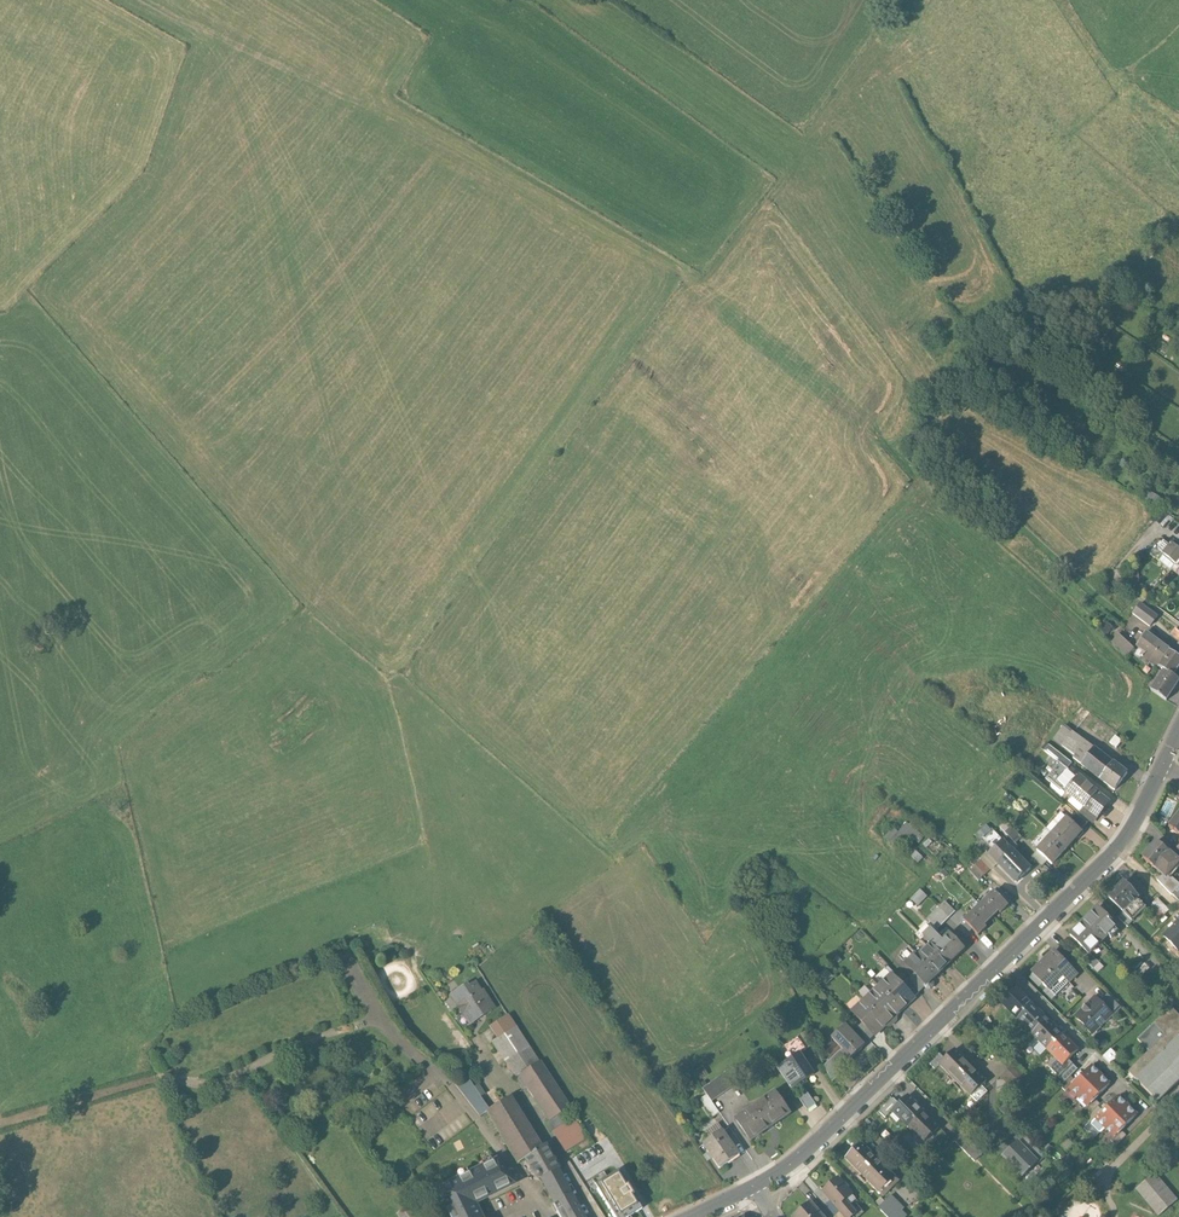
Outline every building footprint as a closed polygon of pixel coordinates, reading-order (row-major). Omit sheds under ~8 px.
[(1160,498),(1148,490),(1143,497),(1147,499),(1146,500),(1155,506),(1160,498)] [(1172,544),(1156,540),(1148,551),(1160,562),(1164,555),(1172,544)] [(1172,544),(1164,555),(1178,568),(1178,550),(1172,544)] [(1150,628),(1158,616),(1141,604),(1133,615),(1150,628)] [(1175,630),(1170,636),(1178,642),(1178,633),(1175,630)] [(1170,652),(1145,634),(1137,646),(1146,652),(1144,655),(1141,658),(1141,659),(1148,664),(1150,661),(1159,667),(1170,652)] [(1134,649),(1119,635),(1112,643),(1127,657),(1134,649)] [(1170,652),(1159,667),(1164,671),(1172,676),(1178,667),(1178,657),(1170,652)] [(1164,671),(1151,691),(1168,702),(1178,684),(1178,681),(1172,676),(1164,671)] [(1127,774),(1071,731),(1060,745),(1073,756),(1072,757),(1114,790),(1127,774)] [(1124,741),(1117,736),(1112,743),(1118,748),(1124,741)] [(1072,764),(1049,746),(1044,752),(1059,763),(1060,763),(1068,769),(1072,764)] [(1068,769),(1060,763),(1059,763),(1046,779),(1064,795),(1067,792),(1079,778),(1068,769)] [(1079,778),(1067,792),(1085,808),(1097,793),(1079,778)] [(1092,824),(1108,803),(1097,793),(1085,808),(1081,814),(1092,824)] [(1087,824),(1076,814),(1069,822),(1079,832),(1087,824)] [(1168,827),(1172,830),(1178,836),(1178,814),(1168,827)] [(1069,822),(1066,820),(1052,835),(1066,848),(1080,833),(1079,832),(1069,822)] [(906,821),(897,831),(893,826),(883,836),(896,847),(908,834),(918,843),(924,837),(906,821)] [(1020,836),(1008,824),(1002,830),(1013,842),(1020,836)] [(1012,849),(989,826),(980,834),(995,850),(991,853),(999,862),(1012,849)] [(1165,839),(1174,847),(1178,841),(1178,837),(1172,831),(1165,839)] [(1066,848),(1052,835),(1038,851),(1052,864),(1066,848)] [(1156,842),(1142,858),(1162,875),(1166,878),(1169,875),(1178,863),(1178,862),(1156,842)] [(1012,849),(999,862),(1018,882),(1031,869),(1012,849)] [(991,869),(982,860),(974,867),(985,875),(991,869)] [(985,875),(974,867),(970,871),(980,880),(985,875)] [(1169,875),(1166,878),(1162,875),(1156,880),(1170,895),(1172,894),(1177,899),(1178,897),(1178,885),(1169,875)] [(1124,882),(1108,898),(1123,913),(1132,922),(1146,908),(1137,899),(1139,897),(1124,882)] [(918,904),(925,895),(919,890),(912,900),(918,904)] [(1009,907),(994,892),(981,905),(993,918),(999,913),(1001,915),(1009,907)] [(956,913),(945,902),(939,908),(950,919),(956,913)] [(981,905),(965,921),(979,935),(987,927),(986,926),(993,918),(981,905)] [(950,919),(939,908),(928,919),(938,930),(950,919)] [(1109,920),(1097,909),(1082,924),(1099,941),(1101,939),(1105,935),(1107,937),(1116,928),(1109,920)] [(1132,922),(1123,913),(1118,918),(1127,927),(1132,922)] [(1118,918),(1115,915),(1109,920),(1116,928),(1121,932),(1127,927),(1118,918)] [(1164,936),(1178,952),(1178,921),(1164,936)] [(1099,941),(1082,924),(1070,935),(1088,954),(1089,954),(1100,943),(1099,941)] [(965,948),(949,933),(942,940),(932,929),(924,937),(931,944),(950,963),(965,948)] [(950,963),(931,944),(919,957),(937,976),(944,970),(943,969),(948,963),(949,964),(950,963)] [(1077,975),(1054,951),(1032,973),(1055,997),(1077,975)] [(937,976),(919,957),(916,954),(906,964),(915,973),(923,981),(924,982),(924,986),(925,986),(924,987),(925,987),(927,989),(930,989),(934,986),(934,983),(932,981),(937,976)] [(1099,964),(1089,954),(1088,954),(1083,959),(1093,970),(1099,964)] [(832,979),(825,972),(818,979),(825,986),(832,979)] [(923,981),(915,973),(910,978),(919,993),(925,987),(924,987),(925,986),(924,986),(924,982),(923,981)] [(902,986),(892,975),(879,988),(902,1011),(914,998),(902,986)] [(919,993),(910,978),(902,986),(914,998),(919,993)] [(467,990),(466,987),(454,995),(461,1005),(459,1007),(464,1015),(467,1013),(472,1021),(492,1008),(486,1000),(489,998),(483,990),(481,992),(476,984),(467,990)] [(902,1011),(879,988),(865,1001),(888,1024),(891,1026),(896,1021),(894,1018),(902,1011)] [(1017,988),(1001,1004),(1017,1020),(1033,1004),(1017,988)] [(1122,1008),(1108,995),(1103,1000),(1113,1009),(1108,1013),(1111,1016),(1112,1018),(1122,1008)] [(1095,999),(1089,1005),(1086,1007),(1084,1008),(1083,1011),(1076,1018),(1092,1034),(1099,1028),(1100,1029),(1106,1023),(1105,1022),(1111,1016),(1108,1013),(1113,1009),(1103,1000),(1100,1003),(1095,999)] [(888,1024),(865,1001),(852,1013),(863,1024),(875,1036),(888,1024)] [(1048,1019),(1033,1004),(1017,1020),(1032,1035),(1048,1019)] [(1138,1040),(1149,1051),(1128,1072),(1136,1080),(1158,1102),(1178,1082),(1178,1015),(1171,1007),(1138,1040)] [(508,1014),(489,1027),(497,1039),(516,1027),(508,1014)] [(988,1017),(979,1025),(984,1030),(992,1021),(988,1017)] [(1048,1019),(1032,1035),(1047,1050),(1063,1034),(1048,1019)] [(875,1036),(863,1024),(857,1029),(869,1041),(875,1036)] [(864,1046),(844,1026),(831,1039),(843,1051),(841,1053),(847,1059),(849,1060),(864,1046)] [(497,1039),(493,1042),(505,1062),(529,1046),(516,1027),(497,1039)] [(1079,1050),(1063,1034),(1047,1050),(1063,1066),(1079,1050)] [(796,1037),(780,1048),(788,1059),(797,1053),(798,1055),(805,1050),(796,1037)] [(570,1109),(529,1046),(505,1062),(523,1090),(527,1088),(549,1122),(546,1124),(551,1132),(552,1131),(568,1121),(563,1113),(570,1109)] [(971,1066),(955,1050),(945,1059),(939,1065),(955,1081),(971,1066)] [(1111,1050),(1103,1058),(1110,1065),(1118,1057),(1111,1050)] [(788,1059),(776,1068),(792,1089),(813,1074),(798,1055),(797,1053),(788,1059)] [(847,1059),(841,1053),(831,1062),(837,1069),(847,1059)] [(940,1054),(930,1064),(935,1069),(939,1065),(945,1059),(940,1054)] [(837,1069),(831,1062),(824,1070),(831,1083),(842,1073),(837,1069)] [(971,1066),(955,1081),(971,1097),(986,1081),(971,1066)] [(1028,1081),(1013,1066),(1002,1076),(1018,1091),(1028,1081)] [(1076,1082),(1069,1088),(1079,1097),(1100,1076),(1091,1066),(1076,1082)] [(728,1072),(703,1090),(707,1096),(711,1101),(736,1084),(728,1072)] [(477,1092),(466,1076),(454,1084),(481,1117),(487,1113),(486,1112),(487,1111),(477,1093),(477,1092)] [(1100,1076),(1079,1097),(1088,1107),(1095,1099),(1110,1085),(1100,1076)] [(1071,1077),(1060,1087),(1066,1092),(1069,1088),(1076,1082),(1071,1077)] [(806,1091),(799,1097),(798,1097),(807,1111),(808,1111),(807,1109),(815,1103),(806,1091)] [(776,1094),(765,1101),(764,1100),(746,1113),(747,1114),(737,1121),(751,1141),(790,1113),(776,1094)] [(711,1101),(707,1096),(700,1100),(713,1118),(719,1113),(711,1101)] [(924,1112),(908,1096),(892,1112),(908,1128),(924,1112)] [(1102,1112),(1096,1119),(1105,1128),(1127,1106),(1118,1097),(1102,1112)] [(541,1148),(510,1098),(487,1111),(486,1112),(487,1113),(517,1163),(524,1159),(541,1148)] [(1088,1107),(1085,1110),(1090,1115),(1097,1107),(1100,1105),(1095,1099),(1088,1107)] [(1127,1106),(1105,1128),(1115,1137),(1121,1131),(1137,1116),(1127,1106)] [(1090,1115),(1087,1118),(1092,1123),(1096,1119),(1102,1112),(1097,1107),(1090,1115)] [(940,1128),(924,1112),(908,1128),(924,1144),(940,1128)] [(588,1137),(574,1117),(568,1121),(552,1131),(566,1152),(588,1137)] [(1105,1128),(1096,1119),(1092,1123),(1091,1123),(1091,1125),(1099,1132),(1100,1132),(1105,1128)] [(722,1129),(703,1142),(721,1168),(740,1155),(722,1129)] [(1115,1137),(1111,1141),(1116,1146),(1126,1136),(1121,1131),(1115,1137)] [(982,1154),(961,1134),(954,1141),(975,1162),(982,1154)] [(602,1164),(612,1159),(604,1142),(594,1146),(602,1164)] [(1037,1162),(1018,1142),(1003,1157),(1022,1176),(1037,1162)] [(861,1143),(846,1158),(862,1174),(877,1159),(861,1143)] [(541,1148),(524,1159),(535,1178),(536,1179),(538,1179),(541,1178),(557,1168),(545,1146),(541,1148)] [(1174,1151),(1167,1148),(1164,1155),(1171,1157),(1174,1151)] [(900,1181),(877,1159),(862,1174),(884,1196),(900,1181)] [(474,1204),(514,1185),(496,1161),(435,1191),(448,1216),(481,1216),(474,1204)] [(557,1168),(541,1178),(554,1204),(552,1205),(559,1216),(584,1216),(557,1168)] [(594,1185),(614,1216),(629,1216),(642,1209),(618,1171),(594,1185)] [(1155,1174),(1136,1190),(1158,1216),(1167,1209),(1157,1196),(1166,1188),(1155,1174)] [(839,1179),(825,1191),(824,1192),(831,1200),(840,1210),(846,1216),(856,1216),(855,1216),(860,1212),(854,1204),(849,1208),(844,1202),(853,1195),(839,1179)] [(825,1191),(822,1188),(814,1194),(818,1200),(824,1206),(831,1200),(824,1192),(825,1191)] [(879,1208),(887,1216),(896,1216),(905,1208),(892,1195),(879,1208)] [(818,1200),(813,1204),(824,1216),(833,1216),(824,1206),(818,1200)] [(795,1216),(824,1216),(813,1204),(812,1202),(795,1216)]
